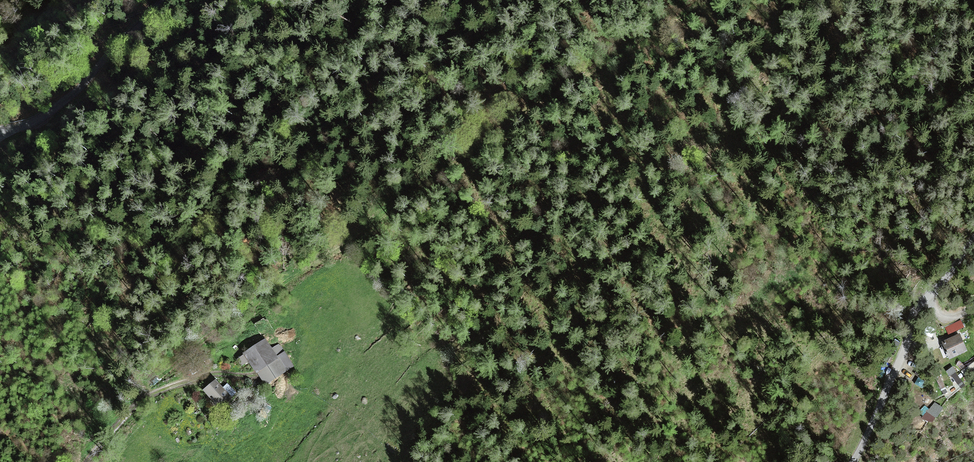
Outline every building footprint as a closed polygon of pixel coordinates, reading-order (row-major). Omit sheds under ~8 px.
[(963,320),(948,328),(951,335),(966,327),(963,320)] [(971,350),(963,334),(949,340),(950,343),(947,345),(953,358),(971,350)] [(265,340),(238,359),(243,366),(250,361),(260,376),(266,384),(292,367),(282,352),(276,356),(265,340)] [(955,364),(948,369),(960,386),(966,381),(955,364)] [(215,382),(202,393),(218,411),(231,400),(215,382)] [(933,421),(943,405),(934,399),(924,415),(933,421)]
